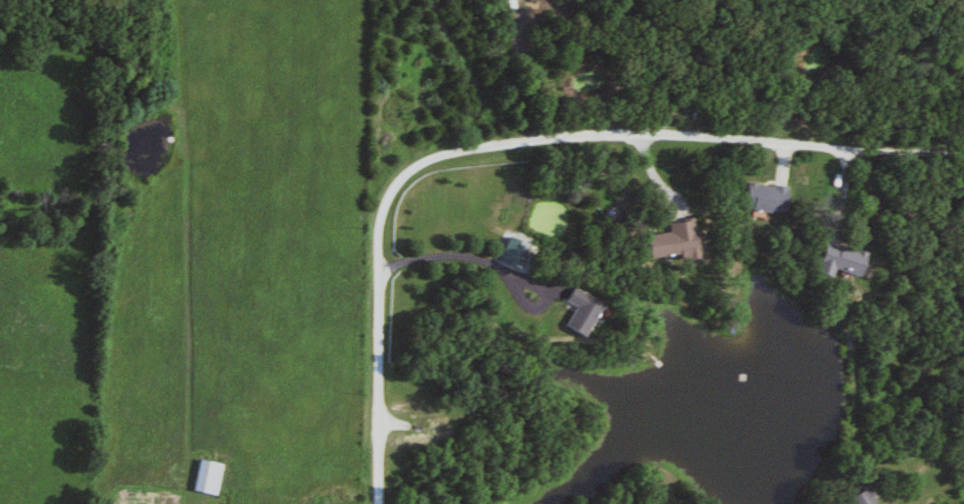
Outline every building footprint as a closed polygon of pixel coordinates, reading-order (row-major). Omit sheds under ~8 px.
[(737,207),(779,216),(784,190),(743,181),(737,207)] [(666,233),(642,235),(644,259),(693,255),(690,220),(665,222),(666,233)] [(829,270),(853,277),(859,254),(819,243),(810,273),(827,278),(829,270)] [(558,327),(576,338),(597,306),(568,288),(560,301),(570,308),(558,327)] [(189,493),(216,497),(221,465),(194,461),(189,493)] [(852,489),(835,502),(837,503),(863,503),(852,489)]
